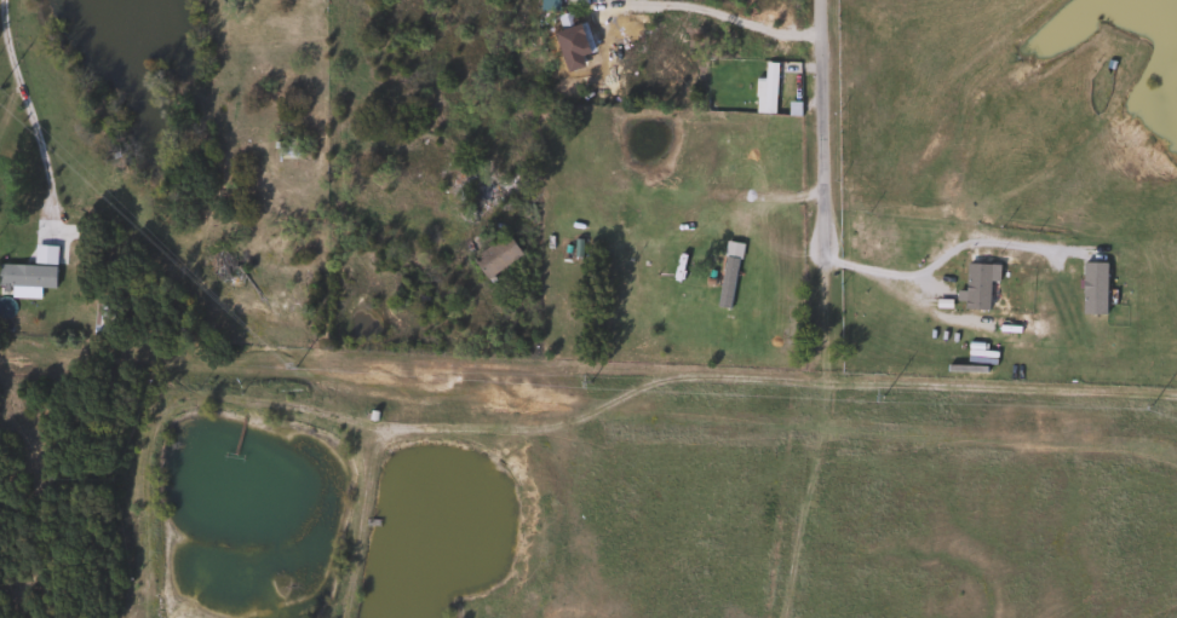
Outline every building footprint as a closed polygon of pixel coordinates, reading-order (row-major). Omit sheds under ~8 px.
[(771,63),(771,114),(759,114),(759,63),(771,63)] [(469,258),(504,233),(518,254),(484,279),(469,258)] [(51,288),(0,286),(0,264),(31,265),(31,248),(47,249),(46,265),(51,265),(51,288)]
